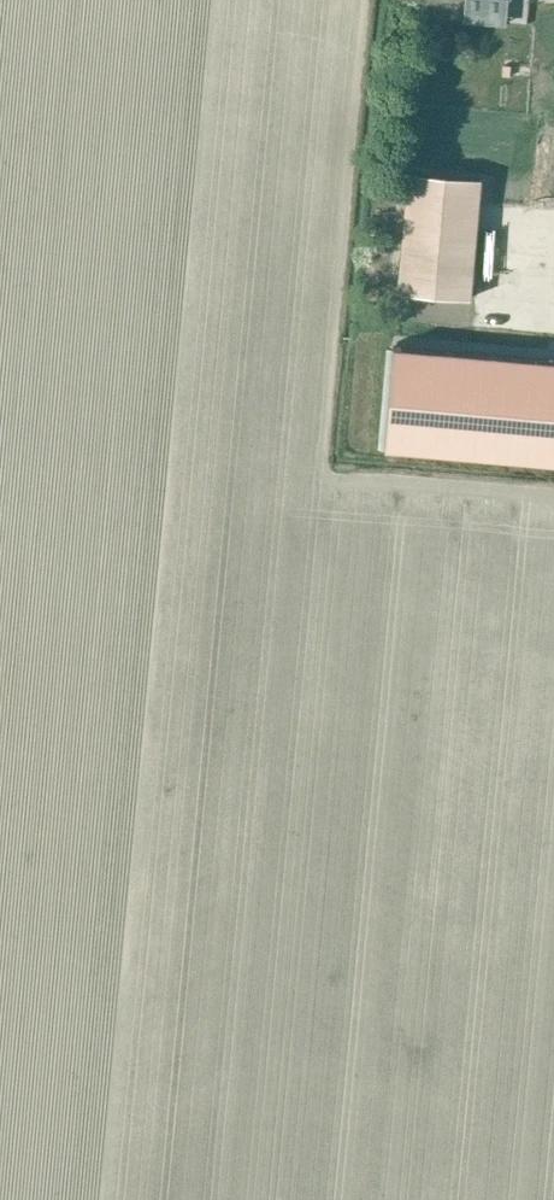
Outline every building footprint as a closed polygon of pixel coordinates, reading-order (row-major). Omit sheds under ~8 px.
[(398,292),(470,298),(481,178),(409,172),(398,292)] [(392,346),(383,446),(553,461),(553,360),(392,346)]
